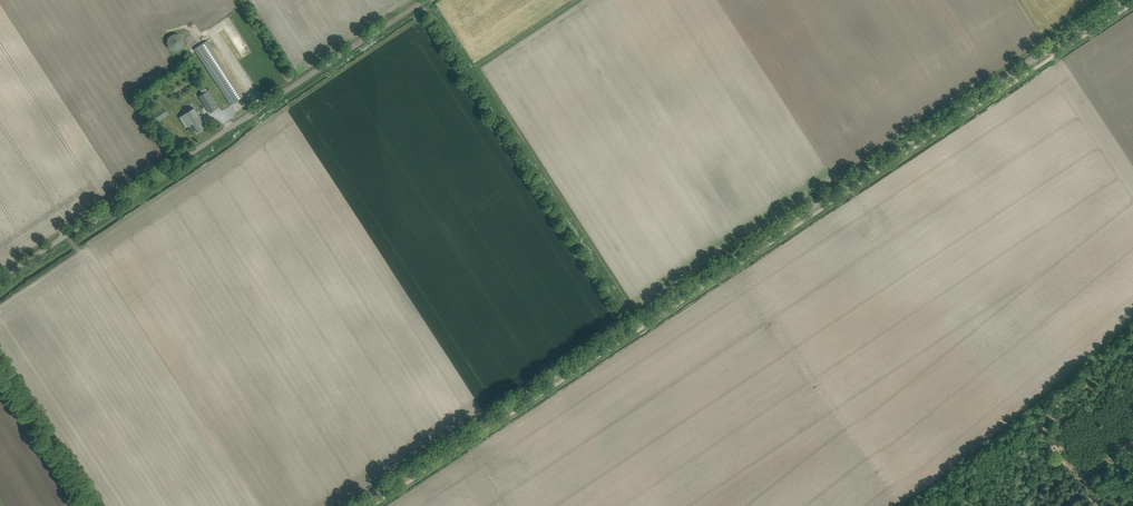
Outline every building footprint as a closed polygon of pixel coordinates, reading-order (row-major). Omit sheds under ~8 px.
[(182,38),(180,35),(177,34),(174,34),(172,35),(170,36),(168,38),(167,41),(167,44),(168,46),(169,49),(172,50),(174,51),(177,51),(180,50),(182,48),(183,46),(184,43),(183,40),(182,38)] [(194,49),(231,105),(243,97),(207,41),(194,49)] [(219,108),(208,90),(204,85),(201,87),(201,88),(199,89),(203,94),(199,96),(210,113),(219,108)] [(150,110),(157,122),(168,115),(161,103),(150,110)] [(206,126),(203,122),(193,107),(179,116),(186,128),(192,124),(197,132),(206,126)]
